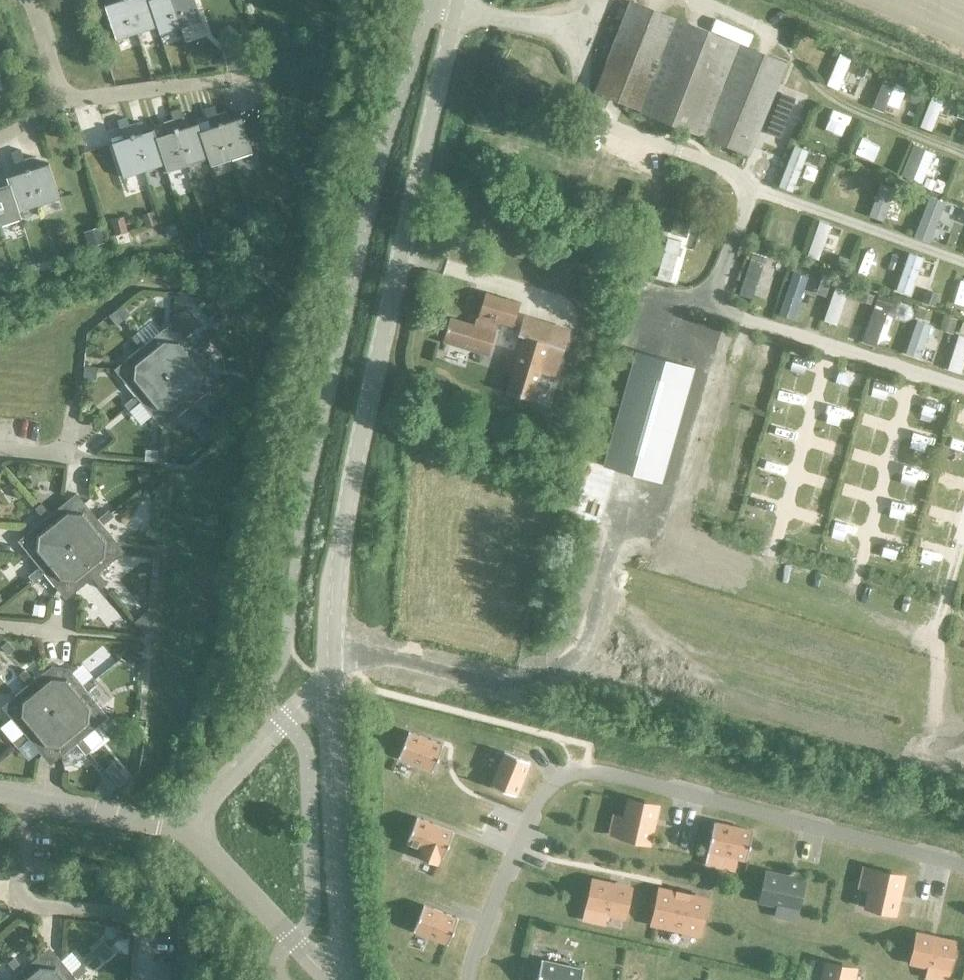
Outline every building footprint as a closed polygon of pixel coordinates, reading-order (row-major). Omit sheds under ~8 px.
[(125,0),(116,0),(116,1),(104,5),(116,40),(136,34),(125,0)] [(148,0),(125,0),(136,34),(157,27),(148,0)] [(157,27),(160,35),(181,28),(171,0),(148,0),(157,27)] [(181,28),(202,21),(195,0),(171,0),(181,28)] [(748,156),(784,64),(628,2),(592,91),(639,110),(638,112),(748,156)] [(10,47),(1,50),(3,57),(12,54),(10,47)] [(251,53),(240,55),(242,68),(253,67),(251,53)] [(780,92),(768,122),(787,130),(799,100),(780,92)] [(210,128),(200,131),(199,131),(208,159),(210,167),(231,160),(216,114),(214,106),(204,109),(210,128)] [(267,107),(257,111),(262,124),(272,120),(267,107)] [(199,131),(200,131),(197,123),(185,127),(180,109),(170,112),(173,121),(187,166),(208,159),(199,131)] [(216,114),(231,160),(252,153),(241,118),(229,122),(226,111),(216,114)] [(144,172),(129,126),(127,118),(118,121),(123,139),(111,143),(123,179),(144,172)] [(489,122),(482,119),(478,127),(486,130),(489,122)] [(166,133),(156,136),(165,165),(164,165),(167,173),(187,166),(173,121),(163,124),(166,133)] [(139,123),(129,126),(144,172),(164,165),(165,165),(156,136),(154,129),(142,133),(139,123)] [(39,206),(24,160),(20,150),(11,153),(17,174),(6,177),(9,185),(9,184),(18,212),(19,212),(39,206)] [(34,157),(24,160),(39,206),(60,199),(49,163),(37,167),(34,157)] [(21,220),(19,212),(18,212),(9,184),(9,185),(0,187),(0,226),(21,220)] [(152,210),(141,213),(145,226),(155,222),(152,210)] [(121,216),(110,219),(112,224),(115,236),(126,232),(123,221),(121,216)] [(174,224),(163,228),(166,239),(177,235),(174,224)] [(99,226),(82,231),(86,245),(87,248),(105,242),(104,239),(99,226)] [(204,232),(191,235),(194,251),(208,248),(204,232)] [(31,261),(24,263),(26,269),(33,267),(31,261)] [(510,326),(517,304),(484,294),(478,316),(479,317),(476,327),(449,320),(443,342),(487,354),(496,322),(510,326)] [(121,307),(115,312),(122,321),(129,316),(121,307)] [(171,331),(166,375),(207,343),(204,340),(193,348),(184,337),(199,324),(186,308),(178,314),(172,313),(171,331)] [(222,311),(216,315),(226,327),(231,322),(222,311)] [(115,312),(108,317),(116,326),(122,321),(115,312)] [(555,375),(568,329),(526,317),(520,335),(524,336),(508,393),(531,400),(540,371),(555,375)] [(166,375),(171,331),(162,330),(146,344),(137,333),(134,335),(166,375)] [(123,362),(122,371),(166,375),(134,335),(131,338),(139,349),(123,362)] [(207,343),(166,375),(211,380),(212,371),(198,355),(209,346),(207,343)] [(661,481),(693,368),(635,351),(603,464),(661,481)] [(83,368),(82,380),(95,381),(96,369),(83,368)] [(166,375),(122,371),(121,380),(134,396),(123,405),(126,408),(166,375)] [(166,375),(126,408),(129,411),(140,403),(153,419),(162,420),(166,375)] [(166,375),(162,420),(171,421),(187,407),(196,418),(199,416),(166,375)] [(210,389),(211,380),(166,375),(199,416),(202,413),(193,402),(210,389)] [(235,383),(234,392),(249,394),(249,384),(246,384),(236,383),(235,383)] [(202,424),(195,430),(204,440),(211,434),(202,424)] [(145,450),(144,460),(156,461),(157,451),(145,450)] [(146,472),(138,474),(141,483),(148,481),(148,478),(151,477),(150,473),(146,474),(146,472)] [(144,487),(141,497),(150,499),(152,489),(144,487)] [(40,504),(37,507),(70,547),(75,502),(66,501),(49,515),(40,504)] [(83,503),(75,502),(70,547),(110,514),(108,511),(97,520),(83,503)] [(70,547),(37,507),(34,509),(43,520),(26,534),(26,542),(70,547)] [(110,514),(70,547),(115,551),(116,542),(102,526),(113,517),(110,514)] [(70,547),(26,542),(25,551),(38,568),(27,577),(30,580),(70,547)] [(66,591),(70,547),(30,580),(33,583),(43,574),(57,591),(66,591)] [(70,547),(66,591),(74,592),(91,579),(100,590),(103,587),(70,547)] [(115,551),(70,547),(103,587),(106,584),(97,574),(114,560),(115,551)] [(33,605),(31,616),(43,618),(44,607),(33,605)] [(145,612),(132,623),(143,635),(144,634),(145,612)] [(0,646),(0,648),(6,654),(12,649),(5,641),(0,646)] [(128,655),(124,663),(135,669),(139,661),(138,660),(140,655),(132,651),(130,656),(128,655)] [(54,713),(59,668),(50,667),(33,681),(24,670),(21,673),(54,713)] [(59,668),(54,713),(94,680),(92,676),(86,681),(81,685),(74,677),(71,673),(67,669),(59,668)] [(10,700),(10,708),(54,713),(21,673),(18,675),(27,686),(10,700)] [(97,683),(94,680),(54,713),(99,717),(100,708),(86,692),(97,683)] [(54,713),(10,708),(9,717),(22,734),(12,743),(14,746),(54,713)] [(50,757),(54,713),(14,746),(17,749),(28,740),(41,756),(50,757)] [(87,753),(54,713),(50,757),(59,758),(60,757),(62,767),(73,765),(84,755),(87,753)] [(99,717),(54,713),(87,753),(90,750),(81,739),(98,726),(99,717)] [(430,771),(441,746),(406,732),(396,757),(430,771)] [(515,796),(530,762),(504,751),(490,786),(515,796)] [(118,786),(126,779),(119,771),(111,778),(118,786)] [(104,778),(98,785),(110,795),(116,787),(104,778)] [(643,841),(651,805),(624,799),(616,836),(643,841)] [(442,859),(451,833),(415,819),(405,844),(419,850),(417,856),(436,863),(439,858),(442,859)] [(744,861),(750,831),(713,823),(704,864),(713,866),(716,855),(744,861)] [(892,914),(900,878),(873,872),(865,908),(892,914)] [(796,910),(802,883),(765,875),(759,902),(796,910)] [(622,916),(628,889),(592,881),(586,908),(622,916)] [(696,934),(704,900),(659,889),(651,924),(696,934)] [(446,945),(456,919),(422,905),(412,931),(446,945)] [(947,970),(952,944),(916,936),(911,963),(947,970)] [(102,943),(93,950),(98,956),(107,949),(102,943)] [(107,949),(98,956),(103,962),(112,954),(107,949)] [(48,956),(39,955),(23,969),(13,958),(10,961),(26,979),(46,979),(48,956)] [(48,956),(46,979),(69,979),(84,967),(81,964),(74,970),(70,973),(63,965),(60,961),(57,957),(48,956)] [(10,961),(7,963),(16,974),(9,979),(26,979),(10,961)] [(582,971),(540,961),(536,979),(580,979),(582,971)] [(851,970),(825,964),(821,979),(849,979),(851,970)] [(69,979),(76,979),(75,979),(86,971),(84,967),(69,979)]
